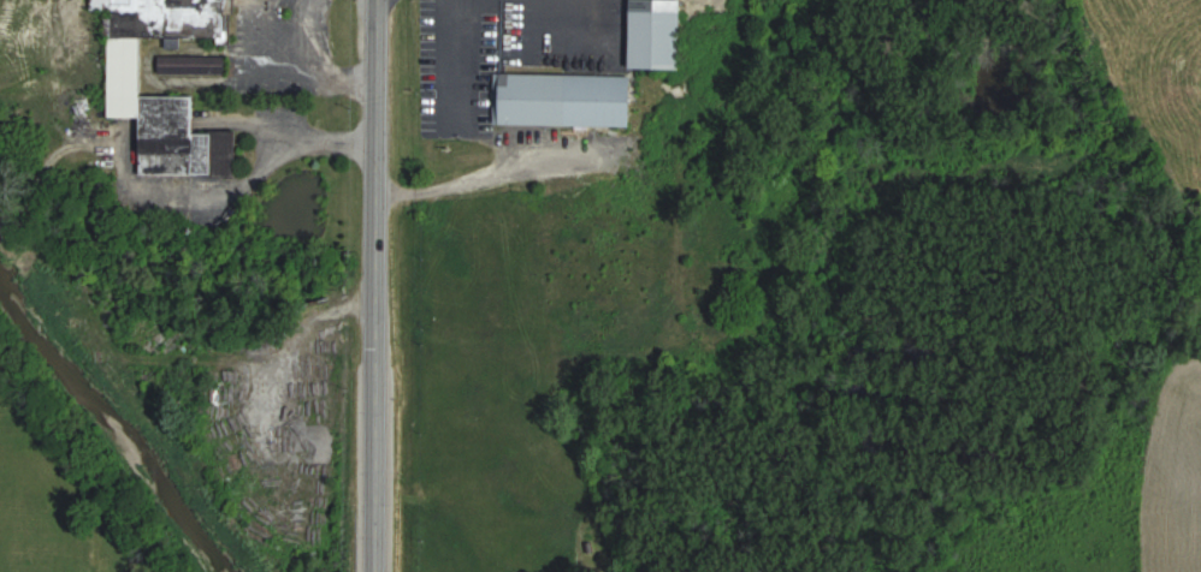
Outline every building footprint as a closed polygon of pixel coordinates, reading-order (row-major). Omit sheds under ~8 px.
[(240,177),(241,131),(198,130),(199,96),(144,95),(145,33),(226,35),(226,11),(234,11),(234,0),(95,0),(95,9),(116,10),(115,37),(112,37),(110,116),(145,117),(143,175),(240,177)] [(684,68),(684,10),(633,10),(633,68),(684,68)] [(635,75),(510,73),(510,66),(570,67),(570,48),(563,48),(563,29),(511,29),(511,20),(481,19),(480,72),(497,73),(497,123),(634,125),(635,75)] [(161,73),(228,73),(228,55),(161,55),(161,73)]
